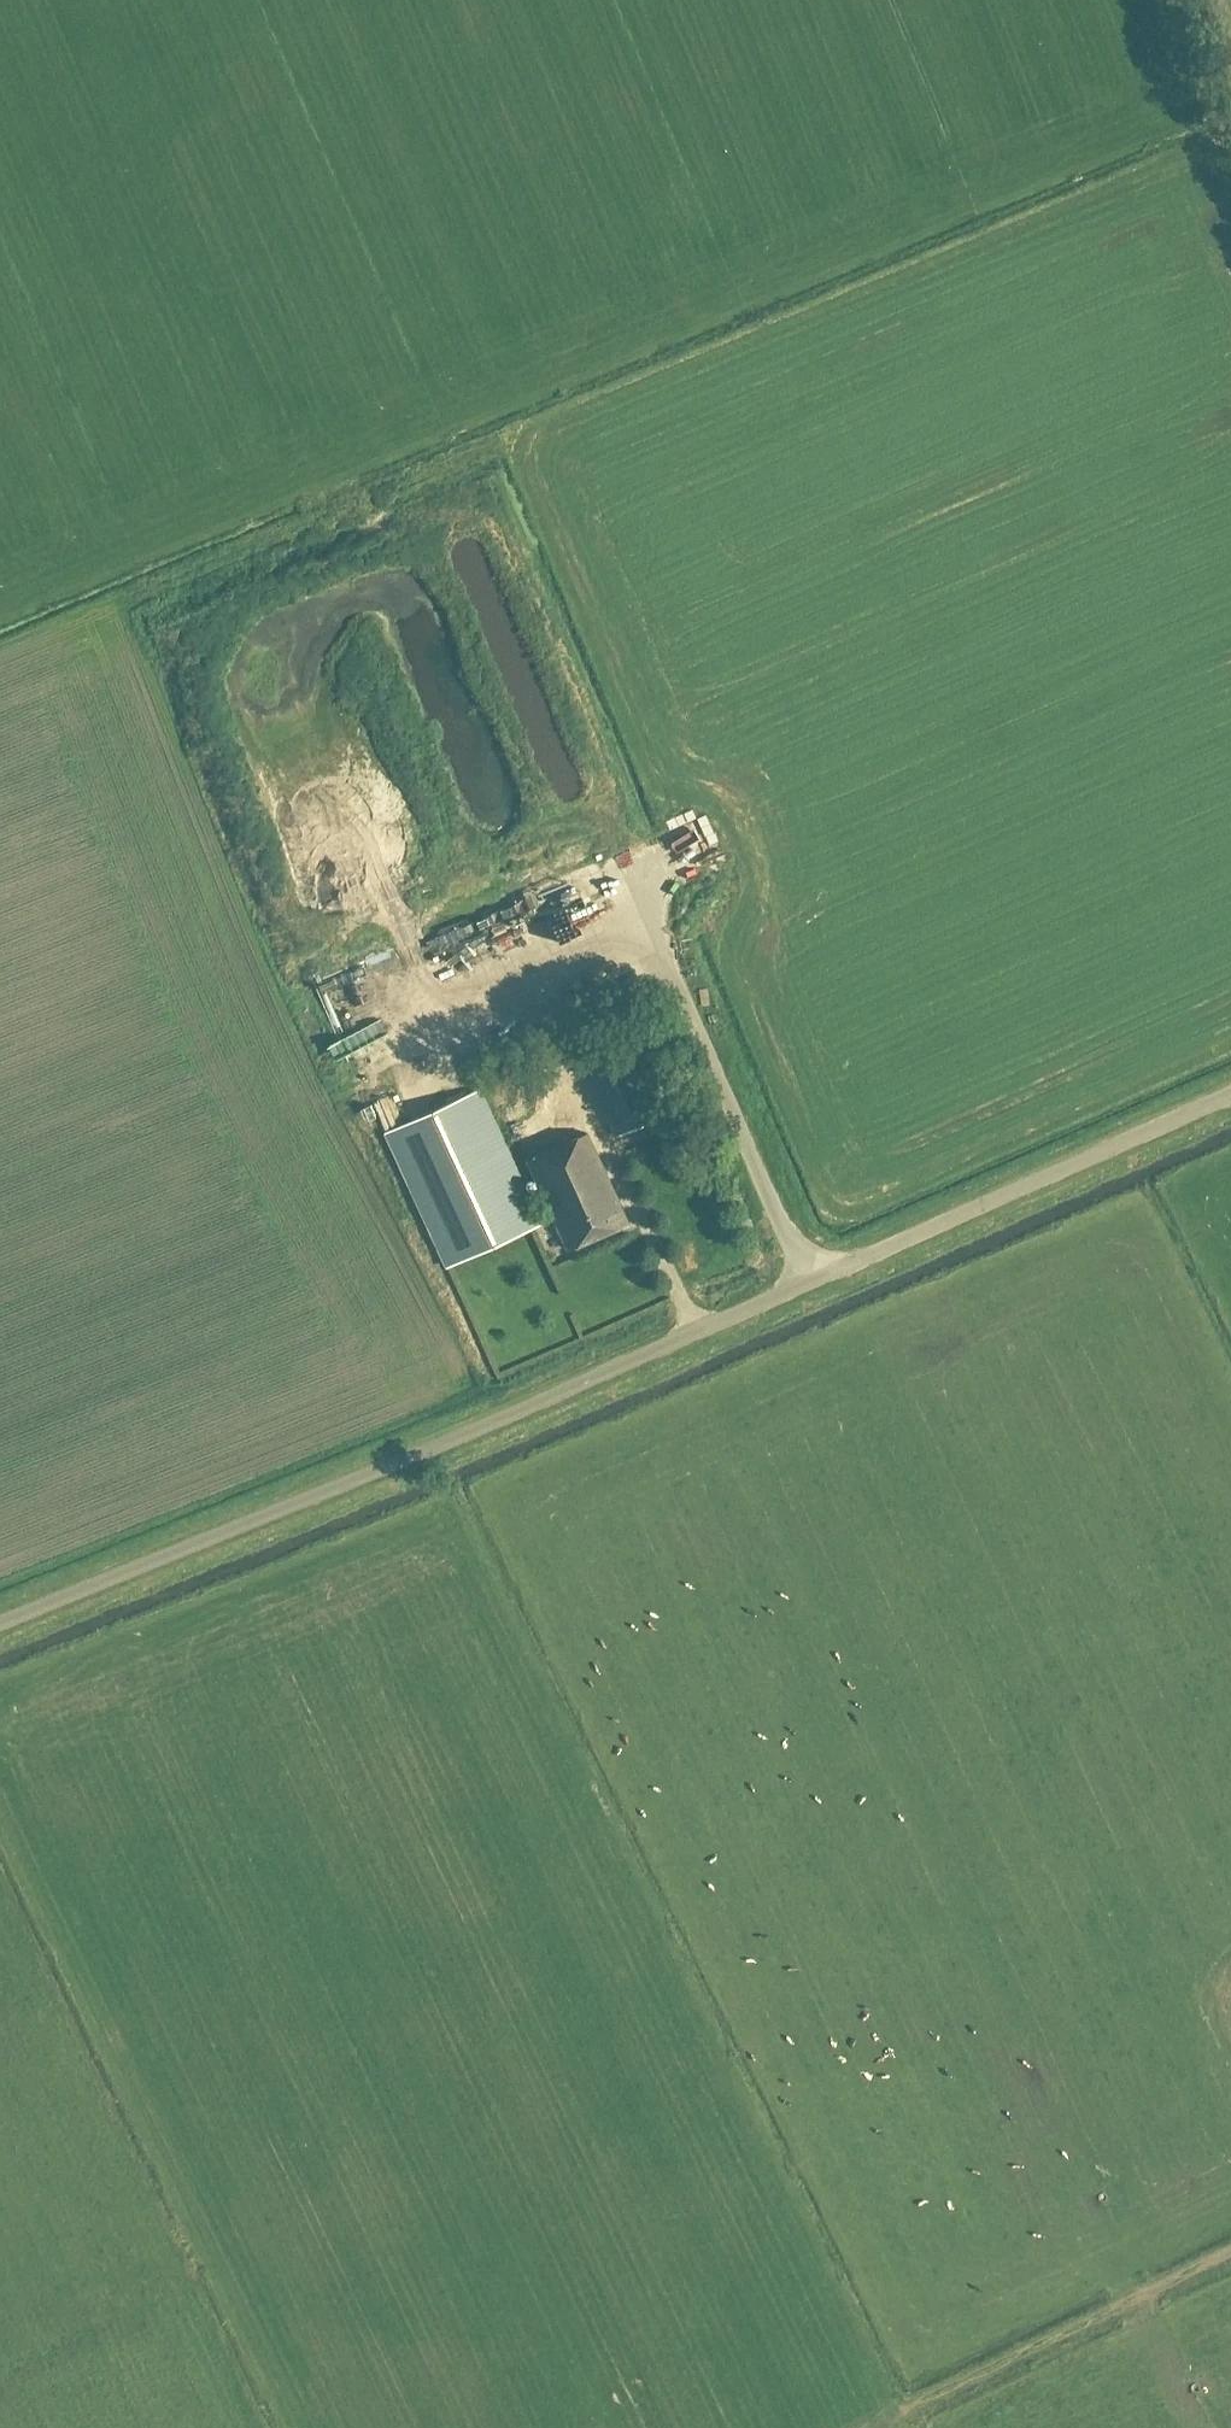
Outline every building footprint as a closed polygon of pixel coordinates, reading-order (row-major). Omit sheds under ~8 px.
[(658,1118),(628,1051),(585,1070),(616,1137),(658,1118)] [(548,1210),(536,1215),(479,1090),(385,1133),(447,1268),(541,1226),(540,1224),(552,1219),(567,1252),(627,1225),(587,1133),(526,1160),(548,1210)]
